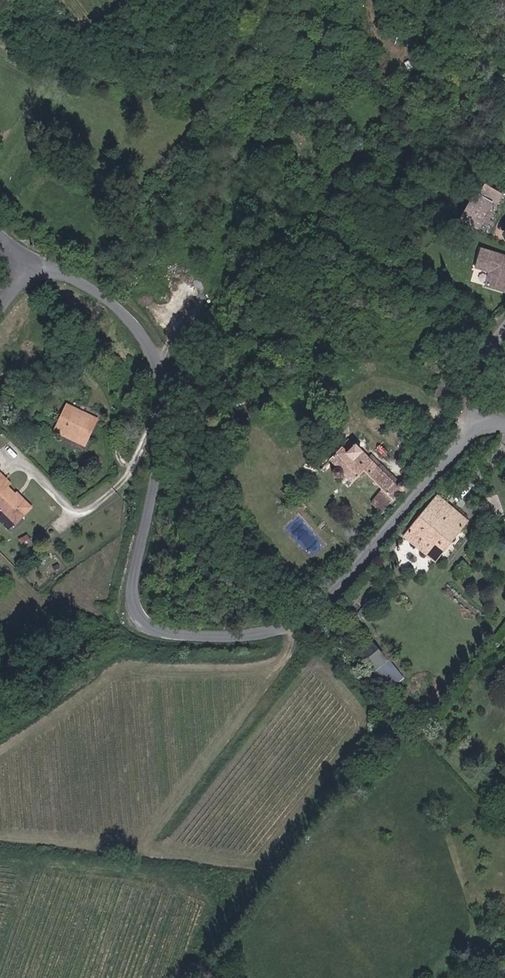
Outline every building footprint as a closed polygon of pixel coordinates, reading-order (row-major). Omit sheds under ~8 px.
[(479,230),(494,203),(480,196),(466,223),(479,230)] [(194,258),(168,246),(142,301),(167,314),(194,258)] [(483,248),(478,265),(494,270),(490,284),(504,288),(504,254),(483,248)] [(66,351),(60,358),(67,365),(74,358),(66,351)] [(86,442),(99,417),(70,402),(57,427),(86,442)] [(409,494),(413,490),(412,487),(411,485),(410,483),(408,482),(402,484),(395,476),(383,466),(387,462),(376,453),(373,456),(354,438),(334,458),(339,463),(338,465),(336,469),(336,471),(337,474),(339,476),(341,476),(345,475),(348,470),(356,478),(367,467),(388,486),(375,500),(387,512),(404,494),(409,494)] [(1,469),(0,469),(0,504),(18,522),(35,506),(23,493),(19,496),(9,485),(13,481),(1,469)] [(408,533),(439,559),(471,521),(473,519),(441,493),(408,533)] [(365,657),(386,689),(403,678),(381,646),(365,657)]
